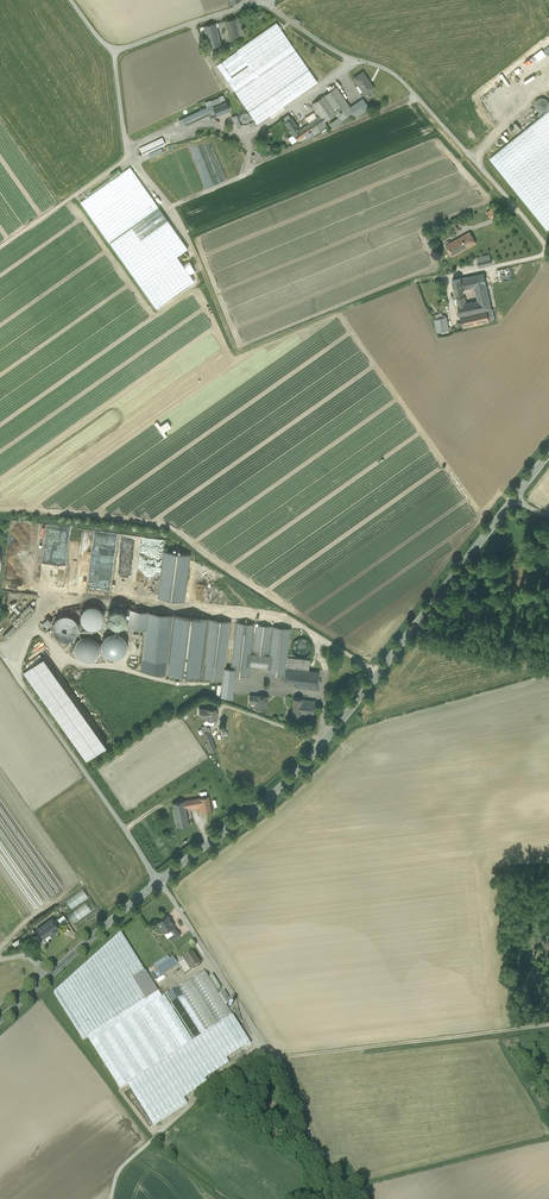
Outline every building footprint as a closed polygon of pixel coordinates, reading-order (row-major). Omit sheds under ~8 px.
[(241,17),(235,18),(238,30),(244,29),(241,17)] [(235,18),(226,21),(230,38),(239,35),(238,30),(235,18)] [(276,21),(241,45),(242,47),(252,61),(287,37),(276,21)] [(215,23),(204,26),(209,47),(221,44),(215,23)] [(252,61),(242,47),(238,50),(243,57),(226,69),(227,69),(243,58),(248,64),(231,76),(227,79),(228,81),(232,78),(288,39),(287,37),(252,61)] [(288,39),(232,78),(240,89),(296,50),(288,39)] [(543,48),(531,56),(535,62),(547,55),(543,48)] [(238,50),(221,62),(226,69),(243,57),(238,50)] [(240,89),(236,92),(249,111),(309,69),(296,50),(240,89)] [(243,58),(227,69),(231,76),(248,64),(243,58)] [(226,69),(221,62),(217,65),(227,79),(231,76),(227,69),(226,69)] [(309,69),(249,111),(257,124),(318,82),(309,69)] [(374,88),(363,71),(354,78),(365,94),(374,88)] [(232,78),(228,81),(236,92),(240,89),(232,78)] [(351,107),(336,87),(324,95),(336,113),(339,117),(341,120),(353,112),(354,112),(351,107)] [(336,113),(324,95),(312,104),(321,117),(324,121),(336,113)] [(363,99),(351,107),(354,112),(353,112),(356,116),(365,110),(359,102),(363,100),(363,99)] [(369,107),(363,100),(359,102),(365,110),(369,107)] [(225,102),(213,107),(214,109),(216,115),(229,110),(225,102)] [(207,107),(183,118),(184,120),(186,125),(210,114),(209,111),(207,107)] [(490,158),(548,230),(548,228),(548,111),(490,158)] [(309,122),(317,117),(313,112),(305,117),(309,122)] [(236,129),(241,127),(237,114),(231,117),(236,129)] [(321,117),(307,126),(307,127),(301,131),(304,136),(311,131),(324,121),(321,117)] [(342,121),(341,120),(339,117),(331,122),(334,126),(342,121)] [(301,131),(292,118),(285,123),(297,140),(304,136),(301,131)] [(324,121),(311,131),(314,135),(327,126),(324,121)] [(292,135),(288,138),(292,143),(296,140),(292,135)] [(162,137),(139,148),(143,155),(165,145),(162,137)] [(259,152),(251,155),(253,160),(261,158),(259,152)] [(187,248),(130,167),(80,202),(109,243),(110,242),(156,308),(194,281),(177,256),(187,248)] [(302,212),(300,208),(309,205),(307,198),(298,200),(296,196),(294,197),(299,213),(302,212)] [(496,206),(487,212),(492,219),(501,212),(496,206)] [(454,222),(450,225),(453,232),(458,230),(454,222)] [(470,232),(446,245),(452,256),(476,243),(470,232)] [(489,254),(476,257),(479,267),(492,264),(489,254)] [(484,273),(461,278),(463,289),(475,287),(478,300),(476,301),(478,312),(487,310),(492,309),(484,273)] [(461,278),(452,280),(455,294),(464,292),(463,289),(461,278)] [(466,303),(458,305),(460,316),(478,312),(476,301),(466,303)] [(492,309),(487,310),(489,321),(495,320),(493,308),(492,309)] [(478,312),(460,316),(463,327),(489,321),(487,310),(478,312)] [(446,316),(434,319),(437,333),(449,330),(446,316)] [(94,531),(86,589),(106,592),(110,590),(113,566),(117,564),(118,559),(116,556),(120,556),(123,555),(116,554),(116,551),(114,550),(111,551),(110,551),(108,547),(117,548),(119,547),(116,542),(111,541),(111,543),(107,542),(106,541),(103,542),(103,540),(98,530),(96,530),(94,531)] [(189,554),(164,551),(158,598),(183,601),(189,554)] [(29,604),(19,614),(22,617),(32,607),(29,604)] [(104,619),(104,617),(104,614),(103,612),(102,610),(100,608),(99,607),(96,606),(94,605),(92,605),(90,605),(87,606),(85,607),(84,608),(82,610),(81,612),(80,615),(80,617),(80,619),(81,621),(82,623),(84,625),(86,627),(88,628),(90,628),(92,629),(94,628),(97,628),(99,627),(101,625),(102,623),(103,621),(104,619)] [(32,607),(22,617),(24,619),(35,609),(32,607)] [(125,620),(126,616),(125,613),(123,610),(120,608),(117,608),(113,609),(111,610),(109,613),(108,617),(109,620),(111,623),(114,625),(117,625),(120,625),(123,623),(125,620)] [(148,611),(130,609),(128,627),(145,629),(146,629),(148,611)] [(173,614),(148,611),(146,629),(145,629),(142,659),(165,661),(167,662),(173,614)] [(20,618),(15,613),(11,617),(14,619),(12,620),(16,623),(20,618)] [(78,629),(78,626),(77,623),(76,620),(74,618),(72,616),(69,615),(66,614),(63,615),(61,615),(58,617),(56,619),(54,621),(53,624),(52,627),(53,630),(54,633),(55,635),(57,637),(60,639),(63,640),(66,640),(69,640),(71,639),(74,637),(76,635),(77,632),(78,629)] [(210,618),(173,614),(167,662),(165,661),(163,674),(203,678),(210,618)] [(231,621),(210,618),(203,678),(222,680),(224,667),(226,667),(231,621)] [(255,624),(236,621),(230,668),(235,669),(235,675),(248,677),(250,665),(251,653),(255,624)] [(272,626),(255,624),(251,653),(269,655),(272,626)] [(13,626),(3,636),(5,638),(16,628),(13,626)] [(291,628),(272,626),(269,655),(267,667),(267,673),(285,675),(285,668),(286,668),(286,667),(288,657),(291,628)] [(127,647),(127,644),(126,641),(125,639),(123,636),(121,634),(118,633),(115,632),(112,633),(109,633),(107,635),(105,637),(103,639),(102,642),(101,645),(102,648),(103,651),(104,653),(106,655),(109,657),(112,658),(115,658),(118,658),(120,657),(123,655),(125,653),(126,650),(127,647)] [(100,650),(100,647),(99,644),(98,641),(96,639),(94,637),(91,636),(88,635),(85,635),(82,636),(79,637),(77,639),(75,642),(74,645),(74,648),(74,651),(75,653),(77,656),(79,658),(81,660),(84,661),(87,661),(90,660),(93,659),(95,657),(97,655),(99,653),(100,650)] [(293,651),(306,653),(309,640),(295,637),(293,651)] [(269,655),(251,653),(250,665),(267,667),(269,655)] [(23,672),(86,760),(106,745),(43,657),(23,672)] [(310,660),(288,657),(286,667),(296,668),(309,670),(310,660)] [(230,668),(226,667),(224,667),(222,680),(221,697),(233,699),(235,675),(235,669),(230,668)] [(296,668),(286,667),(286,668),(285,668),(285,675),(284,679),(295,680),(296,668)] [(309,670),(296,668),(295,680),(310,682),(317,683),(319,671),(309,670)] [(295,680),(294,687),(310,688),(310,682),(295,680)] [(267,696),(256,695),(256,696),(250,695),(249,702),(256,702),(256,709),(266,709),(267,696)] [(301,698),(293,698),(292,716),(300,716),(300,714),(301,699),(301,698)] [(315,701),(301,699),(300,714),(313,715),(315,701)] [(216,709),(206,708),(205,719),(206,719),(214,720),(217,720),(217,716),(216,715),(216,709)] [(204,733),(203,733),(211,752),(216,749),(209,732),(209,731),(204,733)] [(209,796),(200,798),(201,806),(202,812),(202,813),(212,811),(209,796)] [(200,798),(172,802),(175,816),(187,814),(186,809),(197,807),(201,806),(200,798)] [(187,814),(175,816),(177,827),(188,825),(187,814)] [(83,888),(59,905),(65,914),(89,897),(83,888)] [(90,899),(67,915),(73,924),(96,908),(90,899)] [(63,914),(57,919),(62,925),(68,921),(63,914)] [(167,916),(157,923),(160,928),(162,927),(165,932),(170,928),(174,934),(178,931),(174,926),(170,919),(169,920),(167,916)] [(60,929),(52,918),(37,929),(43,937),(49,933),(51,935),(60,929)] [(33,928),(26,933),(30,938),(37,933),(33,928)] [(174,934),(169,937),(172,941),(181,936),(178,931),(174,934)] [(121,933),(54,993),(83,1039),(88,1036),(145,1000),(132,980),(145,972),(121,933)] [(194,958),(189,951),(184,954),(186,957),(183,959),(190,971),(199,965),(195,958),(194,958)] [(168,961),(165,958),(153,965),(160,976),(178,965),(173,958),(170,960),(168,961)] [(158,992),(145,971),(145,972),(132,980),(145,1000),(158,992)] [(204,971),(166,995),(195,1040),(233,1016),(226,1005),(219,994),(204,971)] [(224,991),(219,994),(226,1005),(231,1002),(224,991)] [(145,1000),(88,1036),(92,1042),(162,998),(158,992),(145,1000)] [(162,998),(92,1042),(120,1088),(193,1041),(164,996),(162,998)]
